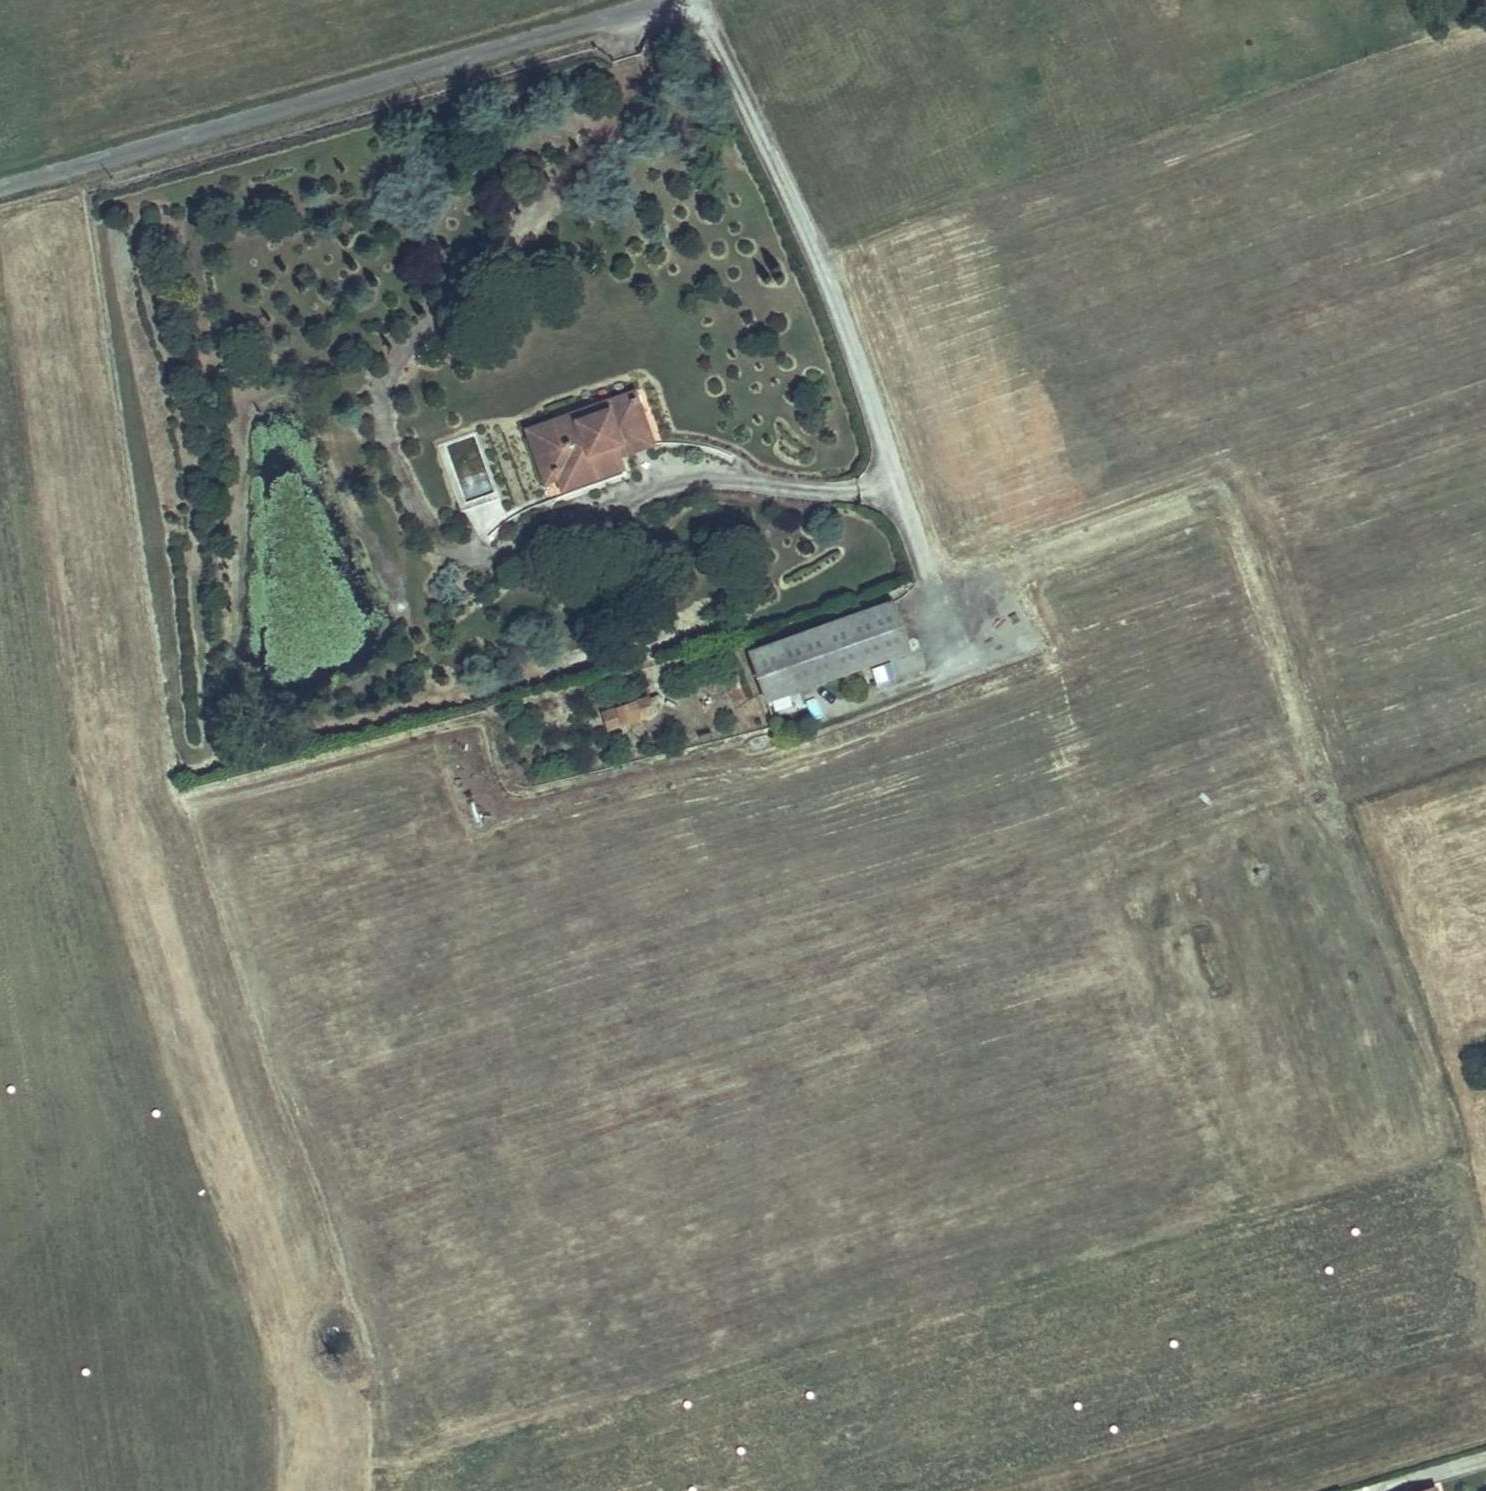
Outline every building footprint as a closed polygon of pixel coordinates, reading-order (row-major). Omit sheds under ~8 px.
[(600,406),(621,399),(629,422),(639,419),(628,385),(597,396),(600,406)] [(542,446),(552,474),(557,487),(620,465),(616,452),(647,441),(639,419),(629,422),(621,399),(600,406),(597,396),(565,407),(568,416),(545,424),(551,443),(542,446)] [(519,423),(539,479),(552,474),(542,446),(551,443),(545,424),(568,416),(565,407),(519,423)] [(560,496),(624,474),(620,465),(557,487),(560,496)] [(904,597),(759,642),(775,693),(921,647),(904,597)] [(647,693),(607,706),(612,721),(652,708),(647,693)]
